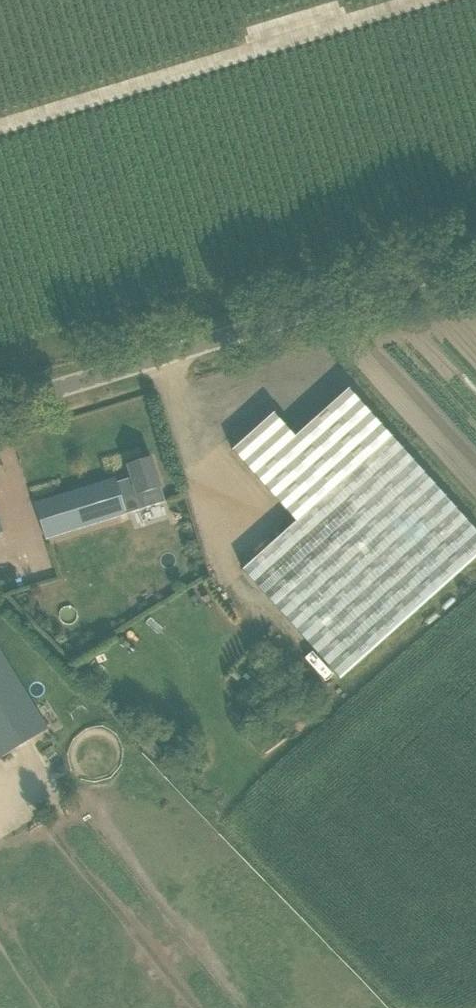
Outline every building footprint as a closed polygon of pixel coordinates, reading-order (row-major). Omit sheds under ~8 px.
[(232,450),(296,522),(242,570),(339,679),(475,556),(475,531),(349,389),(295,437),(274,413),(232,450)] [(35,504),(45,538),(165,502),(160,488),(152,459),(128,466),(132,478),(117,483),(116,479),(35,504)] [(48,730),(0,650),(0,759),(48,730)] [(135,716),(130,721),(136,728),(141,723),(135,716)]
